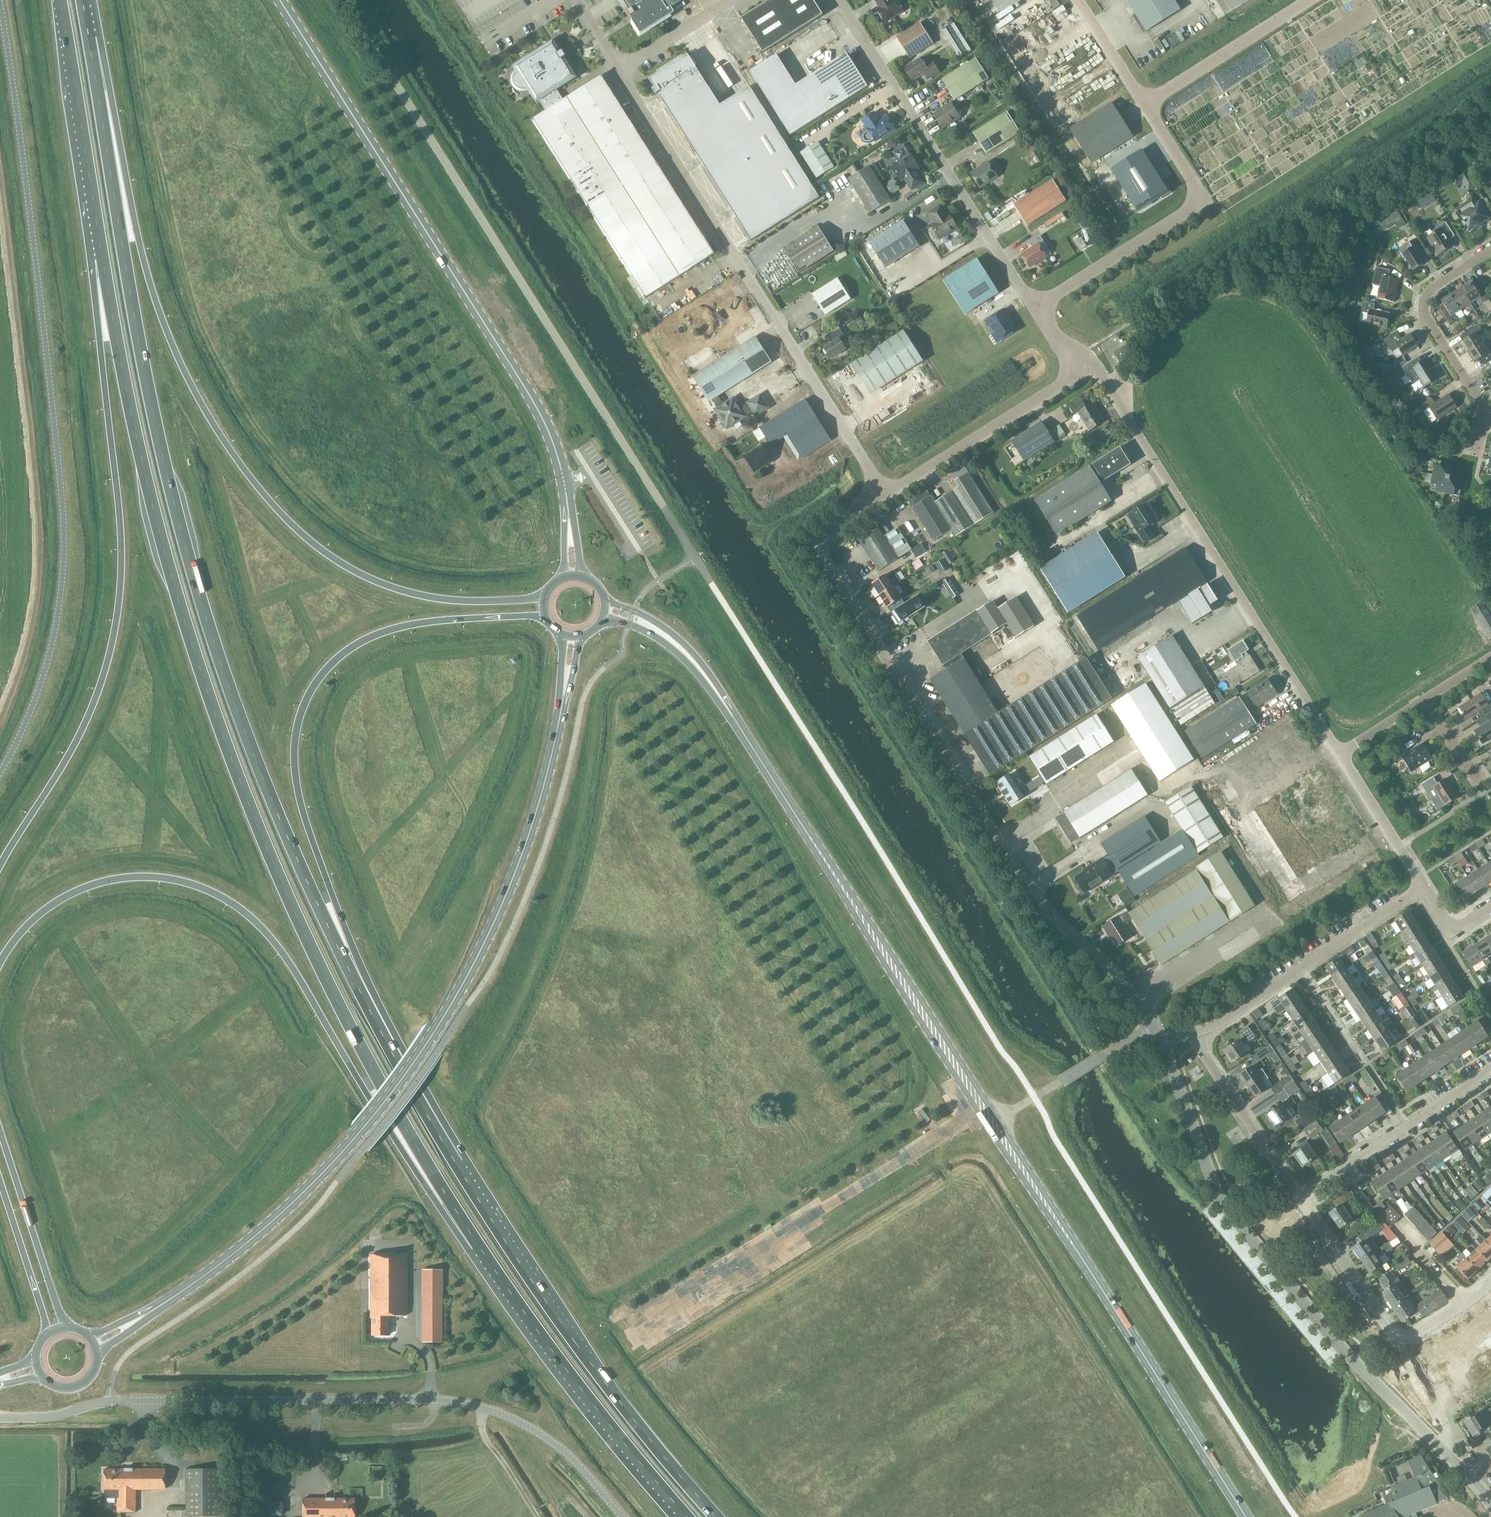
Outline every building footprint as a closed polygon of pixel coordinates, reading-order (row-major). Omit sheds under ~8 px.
[(639,34),(673,13),(670,8),(682,0),(624,0),(629,9),(624,12),(639,34)] [(813,0),(771,0),(741,19),(763,53),(823,15),(813,0)] [(880,8),(876,10),(884,23),(903,11),(896,0),(892,0),(890,1),(890,0),(875,0),(880,8)] [(1180,9),(1174,0),(1126,0),(1146,31),(1180,9)] [(1332,1),(1323,7),(1326,11),(1335,5),(1332,1)] [(830,20),(837,15),(831,5),(824,10),(830,20)] [(482,11),(471,16),(477,30),(488,25),(482,11)] [(1333,26),(1333,13),(1321,13),(1321,26),(1333,26)] [(950,40),(960,36),(952,20),(942,24),(950,40)] [(909,58),(933,43),(920,23),(896,38),(909,58)] [(719,37),(708,40),(710,49),(721,46),(719,37)] [(884,44),(886,49),(895,46),(893,40),(884,44)] [(572,77),(566,66),(561,59),(564,57),(560,51),(557,53),(551,43),(514,67),(516,71),(514,72),(513,75),(512,77),(512,80),(512,82),(513,85),(515,87),(517,88),(520,89),(522,89),(525,89),(527,88),(535,100),(537,99),(544,110),(530,119),(644,298),(713,254),(600,75),(561,100),(554,88),(572,77)] [(868,86),(846,53),(796,85),(776,54),(749,71),(790,136),(868,86)] [(1081,54),(1047,76),(1070,111),(1104,90),(1081,54)] [(688,55),(649,79),(655,88),(652,90),(655,94),(659,92),(661,94),(659,95),(751,241),(819,197),(750,87),(720,106),(688,55)] [(921,58),(904,68),(912,81),(924,74),(927,80),(939,72),(933,62),(926,66),(921,58)] [(942,80),(955,100),(989,79),(976,58),(942,80)] [(912,107),(925,98),(919,88),(906,96),(912,107)] [(1112,102),(1069,129),(1091,163),(1133,136),(1112,102)] [(933,114),(942,129),(960,118),(950,103),(933,114)] [(973,133),(986,154),(1020,132),(1007,112),(973,133)] [(872,143),(875,141),(894,129),(887,116),(879,121),(873,113),(862,120),(867,128),(863,131),(861,134),(860,139),(863,143),(867,144),(872,143)] [(817,142),(800,153),(817,178),(834,167),(817,142)] [(963,149),(967,160),(974,157),(970,147),(963,149)] [(1141,149),(1141,150),(1111,169),(1138,212),(1168,192),(1141,149)] [(893,166),(891,167),(900,181),(904,178),(911,190),(923,183),(915,171),(919,168),(911,155),(900,162),(899,160),(897,159),(895,159),(893,160),(892,162),(892,164),(893,166)] [(970,173),(979,188),(997,177),(988,162),(970,173)] [(848,179),(870,213),(890,200),(869,166),(848,179)] [(1465,169),(1457,174),(1468,191),(1476,186),(1465,169)] [(892,194),(900,190),(899,188),(900,187),(896,180),(894,181),(893,179),(884,184),(890,194),(891,193),(892,194)] [(1026,225),(1054,208),(1066,200),(1053,180),(1013,205),(1026,225)] [(1488,218),(1479,202),(1475,205),(1472,200),(1455,210),(1458,215),(1457,215),(1461,221),(1462,221),(1468,231),(1488,218)] [(814,206),(817,211),(824,206),(821,201),(814,206)] [(940,239),(946,235),(949,236),(952,234),(952,231),(957,228),(949,214),(946,216),(940,206),(928,213),(935,223),(931,226),(940,239)] [(1060,210),(1044,221),(1047,225),(1063,214),(1060,210)] [(903,220),(869,242),(885,267),(919,246),(903,220)] [(1448,236),(1453,233),(1445,222),(1433,230),(1432,232),(1433,234),(1427,238),(1438,254),(1452,246),(1447,239),(1448,236)] [(818,227),(783,250),(799,273),(834,251),(818,227)] [(1040,236),(1029,242),(1032,247),(1021,254),(1029,267),(1046,256),(1038,244),(1043,241),(1040,236)] [(717,238),(710,241),(716,254),(722,252),(717,238)] [(1081,238),(1076,241),(1081,249),(1086,246),(1081,238)] [(1413,271),(1423,264),(1417,255),(1422,251),(1415,239),(1409,243),(1412,247),(1402,254),(1413,271)] [(964,314),(999,293),(977,259),(943,280),(964,314)] [(1392,302),(1397,279),(1388,277),(1389,270),(1376,267),(1372,284),(1380,286),(1378,299),(1392,302)] [(837,278),(811,295),(825,315),(850,299),(837,278)] [(693,286),(696,292),(707,287),(704,281),(693,286)] [(1478,283),(1473,286),(1470,282),(1461,288),(1470,304),(1476,300),(1480,306),(1489,300),(1478,283)] [(1474,309),(1470,304),(1461,288),(1451,295),(1460,310),(1466,306),(1470,312),(1474,309)] [(1455,313),(1460,310),(1451,295),(1441,301),(1445,307),(1440,310),(1449,325),(1458,319),(1455,313)] [(1351,308),(1351,298),(1343,298),(1343,309),(1351,308)] [(1386,327),(1389,313),(1373,310),(1375,304),(1363,301),(1361,312),(1368,313),(1366,323),(1386,327)] [(1002,310),(985,321),(993,334),(997,331),(1003,340),(1017,330),(1012,321),(1010,322),(1002,310)] [(847,311),(836,316),(840,325),(851,320),(847,311)] [(1484,334),(1482,329),(1479,324),(1465,333),(1468,338),(1461,343),(1467,353),(1482,343),(1479,337),(1484,334)] [(798,331),(801,339),(810,336),(807,328),(798,331)] [(842,343),(847,340),(840,329),(830,335),(832,339),(830,340),(830,342),(831,344),(824,348),(830,359),(846,349),(842,343)] [(903,330),(851,364),(870,394),(922,360),(903,330)] [(1402,355),(1417,346),(1410,335),(1402,340),(1396,331),(1384,339),(1392,352),(1398,348),(1402,355)] [(1379,336),(1367,341),(1370,349),(1383,344),(1379,336)] [(754,337),(693,376),(709,401),(771,362),(754,337)] [(1467,353),(1474,363),(1481,358),(1485,364),(1490,360),(1490,345),(1486,349),(1482,343),(1467,353)] [(1121,365),(1133,358),(1125,345),(1113,353),(1121,365)] [(1404,366),(1402,367),(1412,384),(1420,379),(1425,387),(1436,379),(1430,368),(1431,367),(1426,359),(1417,364),(1414,360),(1404,366)] [(1386,364),(1382,366),(1380,361),(1374,365),(1379,376),(1390,371),(1386,364)] [(1395,371),(1382,380),(1386,387),(1400,378),(1395,371)] [(836,373),(832,375),(836,383),(840,381),(836,373)] [(1437,420),(1456,407),(1448,394),(1435,403),(1431,398),(1419,405),(1423,411),(1429,407),(1437,420)] [(755,415),(768,407),(760,395),(747,403),(748,403),(740,408),(734,397),(715,409),(727,428),(746,416),(753,411),(755,415)] [(831,440),(829,436),(806,399),(759,428),(770,445),(783,437),(798,461),(831,440)] [(1070,409),(1074,415),(1078,413),(1089,431),(1104,421),(1093,403),(1087,407),(1083,401),(1070,409)] [(881,420),(891,414),(886,406),(876,413),(881,420)] [(1059,424),(1048,431),(1042,421),(1011,441),(1024,461),(1066,435),(1059,424)] [(754,472),(771,461),(761,445),(744,456),(754,472)] [(1089,467),(1036,501),(1035,501),(1057,535),(1111,501),(1097,480),(1100,477),(1103,482),(1130,464),(1119,448),(1092,465),(1093,467),(1090,469),(1089,467)] [(1462,491),(1465,482),(1455,480),(1456,476),(1448,474),(1451,461),(1442,459),(1441,462),(1435,460),(1428,491),(1458,497),(1460,491),(1462,491)] [(956,537),(974,525),(994,513),(968,472),(954,481),(958,487),(934,502),(930,496),(912,508),(933,541),(951,530),(956,537)] [(1148,503),(1127,516),(1145,543),(1155,537),(1148,527),(1159,520),(1148,503)] [(879,530),(860,542),(879,571),(898,559),(895,555),(909,547),(897,528),(883,537),(879,530)] [(1069,615),(1127,578),(1098,533),(1064,554),(1040,569),(1069,615)] [(1017,569),(1026,563),(1015,548),(1007,554),(1017,569)] [(1206,582),(1195,565),(1184,548),(1133,580),(1108,596),(1077,616),(1098,650),(1206,582)] [(916,569),(922,563),(917,556),(910,562),(916,569)] [(942,559),(937,562),(943,572),(948,569),(942,559)] [(896,576),(894,572),(893,571),(886,575),(872,584),(880,596),(894,587),(889,580),(896,576)] [(953,599),(959,595),(948,578),(942,582),(953,599)] [(1178,603),(1192,624),(1202,617),(1202,618),(1212,612),(1208,606),(1218,600),(1207,584),(1198,590),(1198,589),(1188,595),(1189,596),(1178,603)] [(891,614),(905,605),(894,587),(880,596),(891,614)] [(905,605),(891,614),(898,624),(910,617),(911,619),(918,614),(917,612),(924,607),(918,597),(905,605)] [(1007,624),(1014,637),(1015,639),(1033,628),(1015,598),(997,609),(993,602),(977,611),(927,641),(942,665),(960,654),(992,634),(991,634),(1007,624)] [(1490,635),(1490,618),(1481,602),(1470,608),(1488,637),(1490,635)] [(1215,703),(1204,686),(1205,686),(1172,635),(1137,657),(1169,708),(1170,707),(1181,725),(1215,703)] [(1259,671),(1247,651),(1249,650),(1243,640),(1228,650),(1238,665),(1226,673),(1234,687),(1259,671)] [(1027,671),(1048,663),(1047,660),(1040,663),(1038,657),(1043,654),(1041,648),(1016,658),(1023,675),(1028,674),(1027,671)] [(962,734),(997,712),(976,677),(981,674),(978,669),(971,672),(960,654),(942,665),(945,670),(929,680),(962,734)] [(1111,699),(1090,666),(1085,658),(997,712),(962,734),(987,775),(1111,699)] [(1255,706),(1269,698),(1276,694),(1267,679),(1246,692),(1255,706)] [(1112,705),(1160,781),(1193,760),(1145,684),(1112,705)] [(1490,712),(1490,703),(1488,705),(1480,694),(1459,707),(1466,719),(1478,712),(1481,718),(1485,715),(1490,712)] [(1257,724),(1250,714),(1239,697),(1185,731),(1202,759),(1257,724)] [(1485,715),(1489,721),(1474,731),(1482,744),(1490,738),(1490,712),(1485,715)] [(1113,741),(1097,715),(1097,714),(1029,757),(1041,776),(1045,782),(1046,784),(1113,741)] [(1274,733),(1232,759),(1275,827),(1317,800),(1274,733)] [(1427,761),(1430,759),(1421,745),(1408,754),(1404,747),(1392,755),(1396,762),(1403,757),(1411,771),(1418,766),(1421,770),(1422,771),(1424,771),(1425,770),(1428,768),(1429,767),(1429,764),(1427,761)] [(1148,795),(1145,790),(1131,769),(1063,812),(1064,813),(1056,818),(1071,842),(1079,837),(1080,838),(1148,795)] [(997,780),(1005,777),(1003,772),(995,775),(997,780)] [(1009,774),(997,782),(999,785),(998,785),(998,786),(999,785),(1000,787),(1001,787),(1000,788),(1001,788),(1003,791),(1001,792),(1002,792),(1003,792),(1005,795),(1004,795),(1004,796),(1006,795),(1007,798),(1007,799),(1008,799),(1009,801),(1008,801),(1009,802),(1010,802),(1011,804),(1021,798),(1023,796),(1045,782),(1041,776),(1019,789),(1009,774)] [(1445,806),(1457,798),(1445,778),(1437,783),(1433,777),(1421,785),(1431,800),(1438,795),(1445,806)] [(1198,855),(1197,854),(1223,837),(1191,786),(1166,802),(1183,830),(1161,843),(1144,816),(1101,843),(1110,857),(1117,869),(1134,896),(1198,855)] [(1406,793),(1402,795),(1409,806),(1413,803),(1406,793)] [(1476,843),(1479,848),(1485,844),(1482,839),(1476,843)] [(1472,852),(1479,848),(1476,843),(1469,847),(1472,852)] [(1132,918),(1161,964),(1228,922),(1254,905),(1220,851),(1196,866),(1198,869),(1196,870),(1128,913),(1127,911),(1119,917),(1119,916),(1102,926),(1106,932),(1108,931),(1117,945),(1130,937),(1123,926),(1124,925),(1124,923),(1132,918)] [(1089,869),(1075,878),(1084,892),(1105,878),(1104,877),(1117,869),(1110,857),(1097,865),(1096,863),(1088,868),(1089,869)] [(1450,866),(1457,861),(1454,857),(1447,861),(1450,866)] [(1237,859),(1233,861),(1239,871),(1244,869),(1237,859)] [(1490,882),(1490,867),(1488,863),(1478,870),(1487,885),(1490,882)] [(1476,892),(1487,885),(1478,870),(1467,877),(1476,892)] [(1465,899),(1476,892),(1467,877),(1456,884),(1465,899)] [(1401,932),(1416,922),(1409,911),(1394,921),(1401,932)] [(1408,943),(1423,933),(1416,922),(1401,932),(1408,943)] [(1415,953),(1430,944),(1423,933),(1408,943),(1415,953)] [(1490,955),(1490,950),(1484,939),(1473,945),(1483,960),(1486,965),(1490,963),(1487,957),(1490,955)] [(1421,964),(1436,954),(1430,944),(1415,953),(1421,964)] [(1472,967),(1483,960),(1473,945),(1462,952),(1472,967)] [(1348,956),(1354,952),(1350,946),(1336,955),(1338,958),(1325,967),(1332,978),(1347,968),(1353,964),(1348,956)] [(1367,955),(1373,951),(1370,947),(1364,950),(1367,955)] [(1371,960),(1376,957),(1373,951),(1367,955),(1371,960)] [(1428,975),(1443,965),(1436,954),(1421,964),(1428,975)] [(1394,967),(1390,962),(1386,956),(1381,959),(1389,971),(1394,967)] [(1435,985),(1450,976),(1443,965),(1428,975),(1422,979),(1424,983),(1431,979),(1435,985)] [(1357,971),(1351,975),(1347,968),(1332,978),(1339,989),(1354,979),(1360,975),(1357,971)] [(1395,981),(1401,977),(1398,973),(1392,976),(1395,981)] [(1441,996),(1456,986),(1450,976),(1435,985),(1441,996)] [(1490,986),(1490,983),(1487,978),(1482,981),(1480,976),(1478,977),(1481,983),(1485,990),(1490,986)] [(1399,986),(1404,983),(1401,977),(1395,981),(1399,986)] [(1364,981),(1358,985),(1354,979),(1339,989),(1346,999),(1361,989),(1367,985),(1364,981)] [(1448,1007),(1463,997),(1456,986),(1441,996),(1448,1007)] [(1285,1009),(1300,999),(1293,989),(1273,1002),(1276,1006),(1281,1003),(1285,1009)] [(1353,1010),(1368,999),(1361,989),(1346,999),(1353,1010)] [(1404,998),(1401,993),(1395,996),(1399,1001),(1404,998)] [(1409,1001),(1413,1007),(1418,1003),(1415,998),(1409,1001)] [(1293,1020),(1307,1010),(1300,999),(1285,1009),(1293,1020)] [(1360,1020),(1375,1010),(1368,999),(1353,1010),(1360,1020)] [(1402,1011),(1407,1019),(1415,1014),(1409,1006),(1402,1011)] [(1453,1015),(1458,1012),(1454,1006),(1449,1010),(1453,1015)] [(1300,1030),(1314,1021),(1307,1010),(1293,1020),(1286,1025),(1288,1029),(1295,1024),(1300,1030)] [(1360,1020),(1368,1031),(1382,1020),(1375,1010),(1360,1020)] [(1468,1027),(1479,1043),(1488,1037),(1484,1031),(1490,1026),(1482,1013),(1470,1021),(1473,1024),(1468,1027)] [(1409,1019),(1416,1029),(1422,1025),(1416,1015),(1409,1019)] [(1445,1020),(1441,1016),(1441,1015),(1436,1018),(1440,1023),(1445,1020)] [(1435,1027),(1440,1023),(1436,1018),(1432,1021),(1435,1027)] [(1392,1023),(1386,1026),(1382,1020),(1368,1031),(1375,1041),(1389,1031),(1395,1027),(1392,1023)] [(1307,1041),(1321,1031),(1314,1021),(1300,1030),(1293,1035),(1295,1039),(1302,1035),(1307,1041)] [(1243,1045),(1255,1036),(1248,1025),(1239,1031),(1243,1037),(1223,1050),(1232,1062),(1248,1052),(1243,1045)] [(1469,1049),(1479,1043),(1468,1027),(1459,1033),(1469,1049)] [(1417,1039),(1422,1036),(1419,1030),(1413,1034),(1417,1039)] [(1314,1052),(1328,1042),(1321,1031),(1307,1041),(1314,1052)] [(1397,1042),(1396,1041),(1389,1031),(1375,1041),(1382,1052),(1397,1042)] [(1461,1055),(1469,1049),(1459,1033),(1450,1039),(1461,1055)] [(1338,1034),(1333,1037),(1340,1048),(1347,1044),(1344,1037),(1340,1039),(1338,1034)] [(1409,1044),(1405,1040),(1405,1039),(1400,1042),(1404,1048),(1409,1044)] [(1452,1061),(1461,1055),(1450,1039),(1441,1045),(1452,1061)] [(1321,1062),(1335,1052),(1328,1042),(1314,1052),(1321,1062)] [(1399,1051),(1404,1048),(1400,1042),(1395,1046),(1399,1051)] [(1282,1058),(1285,1056),(1288,1054),(1281,1043),(1280,1044),(1275,1047),(1282,1058)] [(1257,1063),(1274,1051),(1269,1045),(1253,1056),(1257,1063)] [(1442,1067),(1452,1061),(1441,1045),(1432,1051),(1442,1067)] [(1344,1055),(1348,1065),(1359,1060),(1354,1050),(1344,1055)] [(1433,1073),(1442,1067),(1432,1051),(1423,1057),(1433,1073)] [(1328,1072),(1342,1062),(1335,1052),(1321,1062),(1328,1072)] [(1390,1057),(1387,1052),(1382,1055),(1385,1060),(1390,1057)] [(1288,1056),(1293,1063),(1298,1059),(1293,1053),(1288,1056)] [(1424,1079),(1433,1073),(1423,1057),(1414,1063),(1424,1079)] [(1289,1069),(1294,1065),(1291,1060),(1285,1063),(1289,1069)] [(1350,1073),(1342,1062),(1328,1072),(1335,1083),(1350,1073)] [(1415,1085),(1424,1079),(1414,1063),(1405,1069),(1415,1085)] [(1247,1085),(1265,1074),(1262,1069),(1258,1071),(1254,1065),(1240,1074),(1247,1085)] [(1406,1091),(1415,1085),(1405,1069),(1396,1075),(1406,1091)] [(1265,1074),(1247,1085),(1255,1096),(1272,1084),(1265,1074)] [(1283,1087),(1293,1080),(1294,1080),(1290,1074),(1279,1081),(1283,1087)] [(1347,1086),(1353,1082),(1349,1077),(1344,1080),(1347,1086)] [(1289,1096),(1299,1090),(1299,1089),(1293,1080),(1283,1087),(1289,1096)] [(1303,1089),(1308,1085),(1305,1081),(1300,1084),(1303,1089)] [(1334,1095),(1338,1092),(1340,1094),(1344,1091),(1340,1084),(1331,1090),(1334,1095)] [(1306,1093),(1311,1090),(1308,1085),(1303,1089),(1306,1093)] [(1329,1098),(1334,1095),(1331,1090),(1326,1093),(1329,1098)] [(1385,1112),(1375,1097),(1366,1103),(1376,1118),(1385,1112)] [(1287,1110),(1295,1104),(1291,1098),(1267,1114),(1275,1127),(1291,1116),(1287,1110)] [(1314,1108),(1316,1107),(1321,1104),(1317,1099),(1310,1103),(1314,1108)] [(1367,1124),(1376,1118),(1366,1103),(1357,1109),(1367,1124)] [(1490,1107),(1483,1112),(1490,1124),(1490,1109),(1490,1107)] [(1358,1130),(1367,1124),(1357,1109),(1348,1115),(1358,1130)] [(1490,1132),(1490,1124),(1483,1112),(1475,1117),(1487,1135),(1490,1132)] [(1349,1136),(1358,1130),(1348,1115),(1339,1121),(1349,1136)] [(1480,1140),(1487,1135),(1475,1117),(1468,1122),(1480,1140)] [(1309,1138),(1322,1130),(1316,1121),(1304,1130),(1309,1138)] [(1340,1142),(1349,1136),(1339,1121),(1329,1127),(1340,1142)] [(1473,1145),(1480,1140),(1468,1122),(1461,1127),(1473,1145)] [(1465,1150),(1473,1145),(1461,1127),(1453,1132),(1465,1150)] [(1450,1155),(1458,1150),(1446,1132),(1438,1138),(1450,1155)] [(1443,1160),(1450,1155),(1438,1138),(1431,1142),(1443,1160)] [(1317,1157),(1308,1144),(1306,1140),(1296,1147),(1298,1150),(1293,1154),(1302,1167),(1317,1157)] [(1435,1165),(1443,1160),(1431,1142),(1423,1147),(1435,1165)] [(1428,1170),(1435,1165),(1423,1147),(1416,1152),(1428,1170)] [(1421,1175),(1428,1170),(1416,1152),(1409,1157),(1421,1175)] [(1414,1180),(1421,1175),(1409,1157),(1402,1162),(1414,1180)] [(1406,1185),(1414,1180),(1402,1162),(1394,1167),(1406,1185)] [(1399,1190),(1406,1185),(1394,1167),(1387,1172),(1399,1190)] [(1392,1195),(1399,1190),(1387,1172),(1380,1177),(1392,1195)] [(1384,1200),(1392,1195),(1380,1177),(1372,1182),(1384,1200)] [(1425,1180),(1419,1184),(1425,1194),(1431,1190),(1425,1180)] [(1490,1203),(1490,1187),(1482,1195),(1490,1204),(1490,1203)] [(1342,1205),(1355,1196),(1350,1190),(1333,1201),(1337,1207),(1328,1213),(1332,1219),(1333,1218),(1340,1228),(1352,1220),(1342,1205)] [(1478,1199),(1473,1204),(1479,1210),(1484,1205),(1478,1199)] [(1391,1225),(1400,1217),(1390,1206),(1381,1214),(1391,1225)] [(1407,1219),(1416,1211),(1412,1206),(1403,1215),(1407,1219)] [(1468,1221),(1473,1217),(1475,1214),(1469,1208),(1462,1215),(1468,1221)] [(1411,1223),(1420,1215),(1416,1211),(1407,1219),(1411,1223)] [(1415,1228),(1424,1220),(1420,1215),(1411,1223),(1415,1228)] [(1457,1228),(1462,1223),(1463,1222),(1458,1217),(1452,1223),(1457,1228)] [(1419,1232),(1428,1224),(1424,1220),(1415,1228),(1419,1232)] [(1376,1251),(1374,1248),(1368,1239),(1382,1230),(1378,1223),(1358,1236),(1362,1242),(1353,1249),(1361,1261),(1376,1251)] [(1424,1236),(1432,1228),(1428,1224),(1419,1232),(1424,1236)] [(1454,1231),(1449,1226),(1442,1232),(1444,1234),(1447,1238),(1454,1231)] [(1428,1241),(1436,1233),(1432,1228),(1424,1236),(1428,1241)] [(1442,1232),(1430,1243),(1437,1250),(1449,1239),(1447,1238),(1444,1234),(1442,1232)] [(1490,1257),(1490,1247),(1485,1240),(1480,1235),(1476,1239),(1481,1245),(1476,1249),(1487,1261),(1490,1257)] [(1379,1257),(1392,1248),(1388,1242),(1376,1251),(1361,1261),(1369,1273),(1384,1263),(1379,1257)] [(1477,1270),(1487,1261),(1476,1249),(1466,1258),(1477,1270)] [(1466,1258),(1461,1253),(1457,1257),(1462,1262),(1457,1267),(1468,1279),(1477,1270),(1466,1258)] [(388,1316),(405,1316),(405,1255),(370,1255),(370,1318),(372,1318),(372,1335),(388,1335),(388,1316)] [(1407,1257),(1395,1265),(1398,1270),(1411,1262),(1407,1257)] [(442,1270),(422,1270),(422,1341),(442,1341),(442,1270)] [(1407,1296),(1390,1271),(1379,1279),(1386,1290),(1382,1292),(1392,1308),(1394,1307),(1399,1303),(1399,1302),(1407,1296)] [(1422,1317),(1438,1306),(1448,1300),(1440,1289),(1431,1295),(1431,1296),(1414,1307),(1407,1296),(1399,1302),(1399,1303),(1394,1307),(1392,1308),(1402,1322),(1410,1317),(1409,1316),(1418,1310),(1422,1317)] [(1476,1317),(1487,1334),(1490,1332),(1490,1320),(1486,1311),(1476,1317)] [(1476,1317),(1467,1323),(1478,1340),(1487,1334),(1476,1317)] [(1467,1323),(1458,1329),(1468,1346),(1478,1340),(1467,1323)] [(1458,1329),(1448,1335),(1458,1352),(1468,1346),(1458,1329)] [(1438,1341),(1421,1351),(1438,1378),(1455,1368),(1438,1341)] [(1458,1372),(1441,1383),(1458,1410),(1475,1400),(1458,1372)] [(1482,1426),(1489,1422),(1484,1414),(1477,1418),(1475,1414),(1469,1418),(1468,1417),(1464,1421),(1473,1436),(1484,1429),(1482,1426)] [(1431,1472),(1420,1454),(1408,1460),(1415,1477),(1390,1488),(1392,1493),(1383,1496),(1386,1504),(1359,1516),(1417,1516),(1415,1513),(1437,1504),(1435,1501),(1445,1495),(1431,1472)] [(164,1469),(103,1469),(103,1489),(104,1489),(104,1498),(117,1498),(117,1512),(135,1512),(135,1489),(164,1489),(164,1469)] [(219,1469),(184,1469),(184,1479),(186,1479),(186,1516),(219,1516),(219,1469)] [(817,1497),(824,1500),(827,1495),(820,1491),(817,1497)] [(354,1499),(302,1499),(302,1516),(354,1516),(354,1499)] [(269,1515),(281,1515),(281,1503),(269,1503),(269,1515)]
